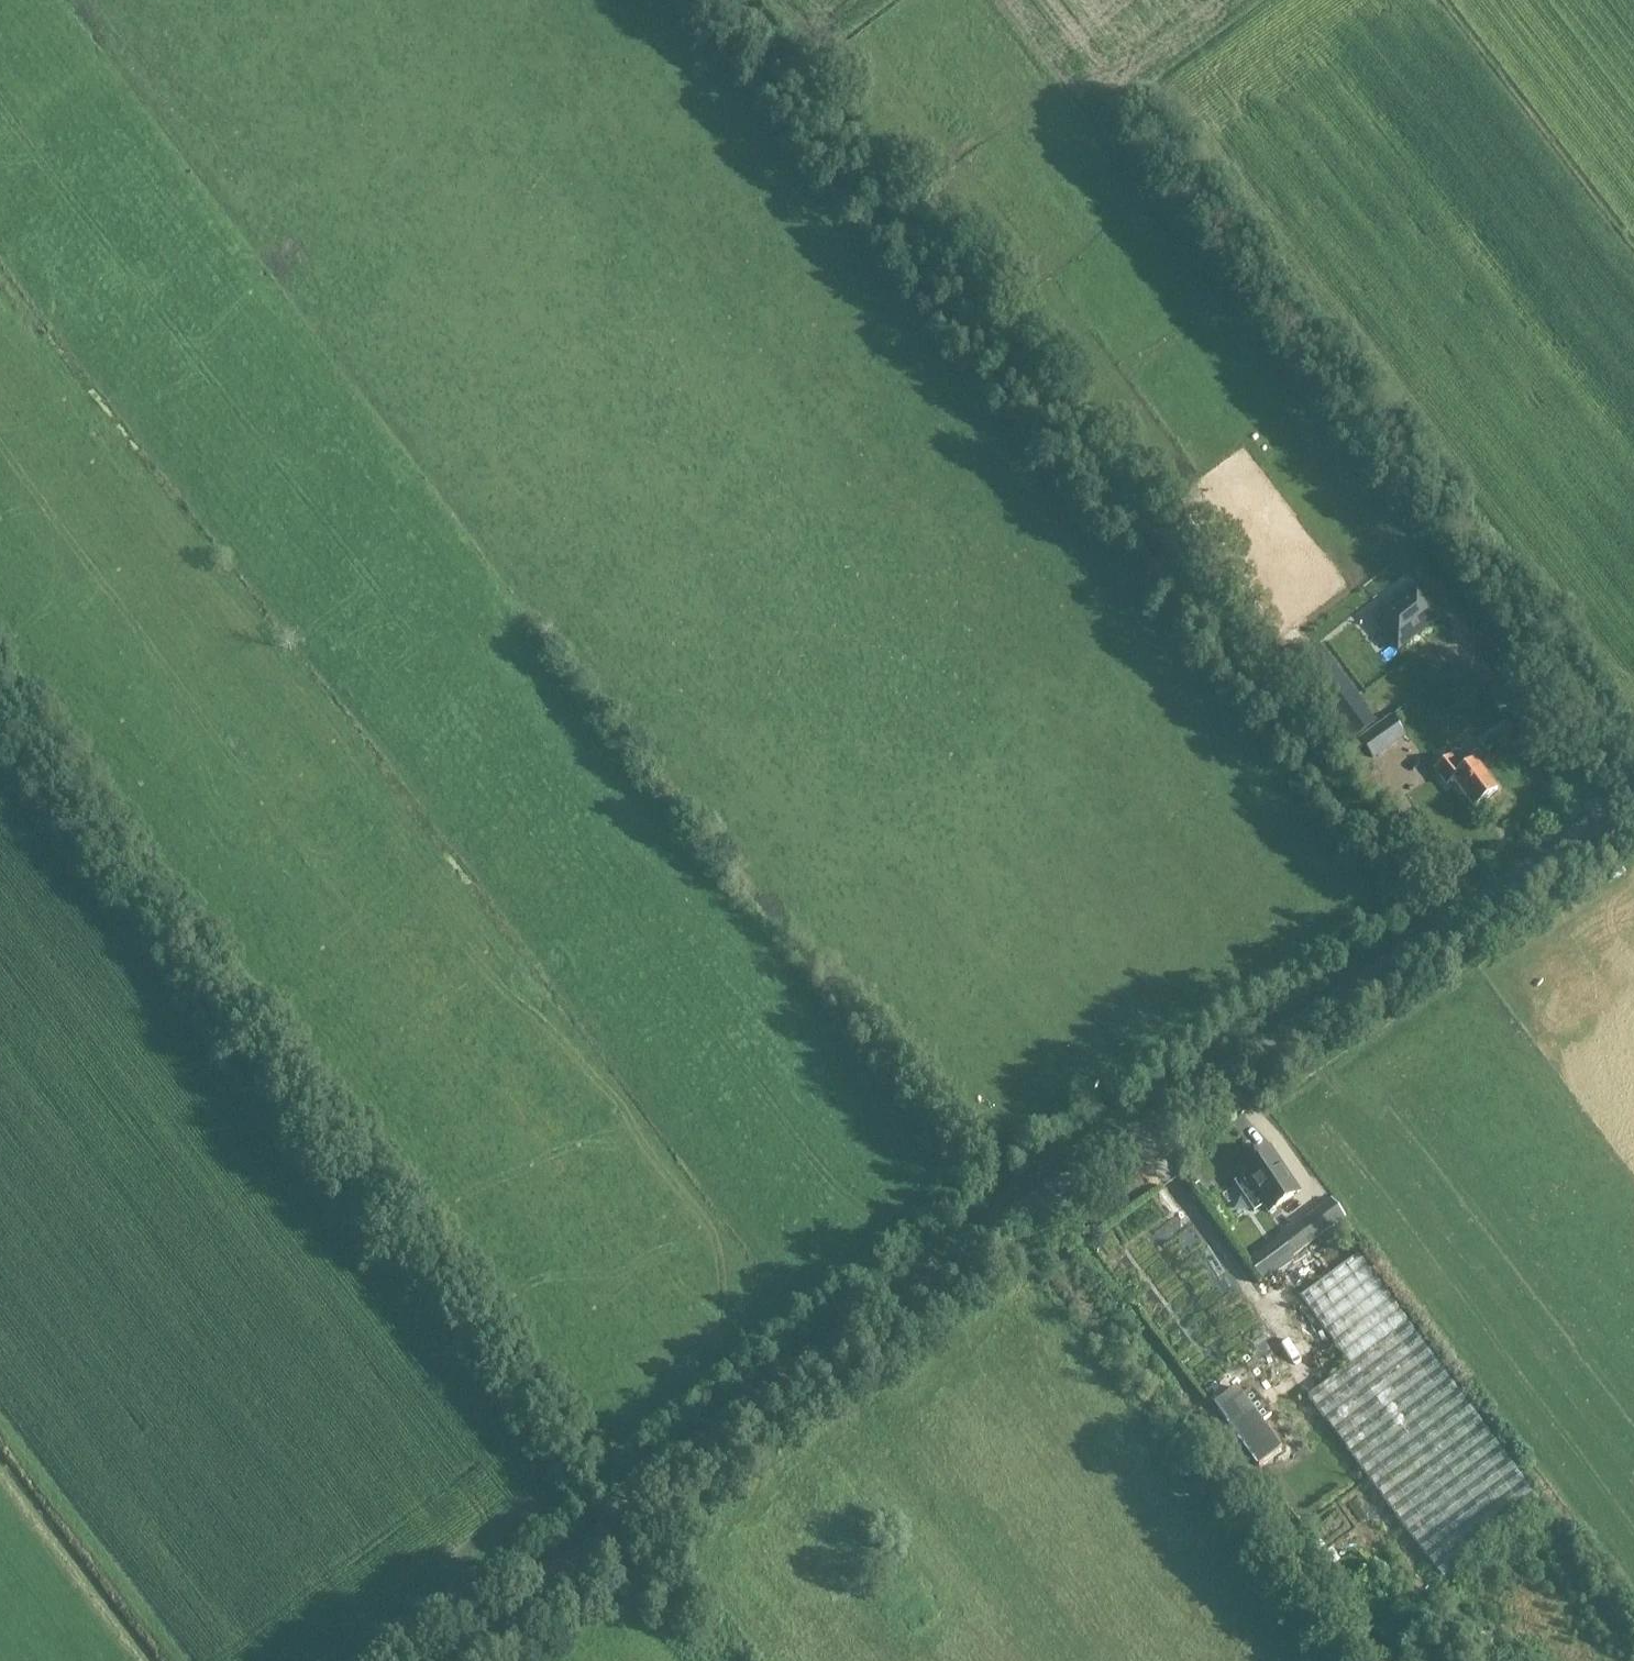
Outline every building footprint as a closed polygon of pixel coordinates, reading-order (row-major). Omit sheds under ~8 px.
[(1398,650),(1440,618),(1417,589),(1376,622),(1398,650)] [(1317,648),(1294,665),(1331,715),(1354,698),(1317,648)] [(1374,742),(1395,772),(1434,746),(1413,716),(1374,742)] [(1476,762),(1463,772),(1453,758),(1434,771),(1445,785),(1452,780),(1474,809),(1498,791),(1476,762)] [(1449,789),(1434,793),(1438,810),(1453,807),(1449,789)] [(1240,1170),(1245,1177),(1235,1184),(1245,1199),(1255,1193),(1269,1213),(1300,1193),(1270,1150),(1240,1170)] [(1286,1236),(1250,1263),(1263,1281),(1299,1253),(1345,1219),(1332,1201),(1286,1236)] [(1360,1256),(1289,1308),(1337,1375),(1309,1395),(1444,1578),(1543,1506),(1360,1256)] [(1239,1389),(1218,1404),(1235,1428),(1261,1465),(1282,1450),(1256,1413),(1239,1389)] [(1338,1560),(1331,1549),(1322,1556),(1329,1567),(1338,1560)]
